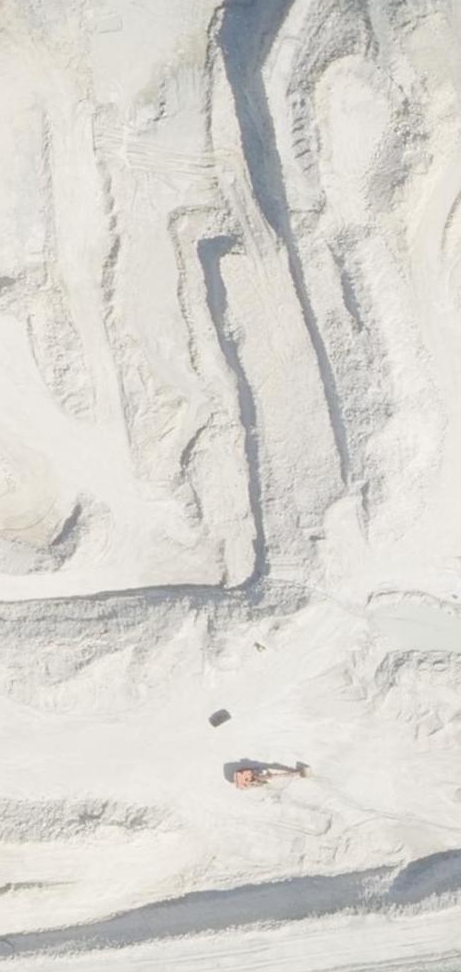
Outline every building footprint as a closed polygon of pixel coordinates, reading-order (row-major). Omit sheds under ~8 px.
[(443,8),(455,31),(460,28),(460,9),(457,1),(443,8)]
